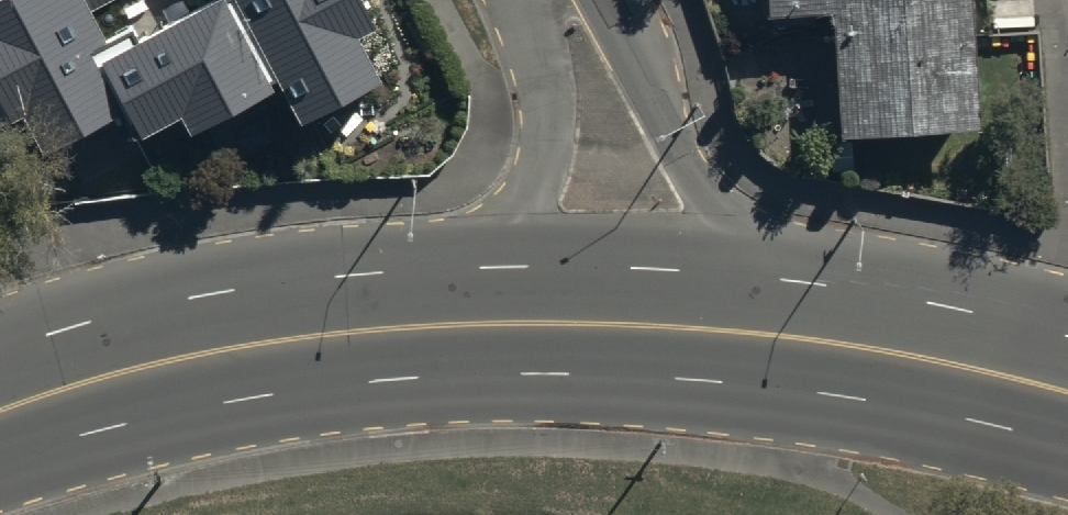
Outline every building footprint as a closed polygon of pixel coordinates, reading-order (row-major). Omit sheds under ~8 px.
[(361,0),(206,0),(133,37),(114,0),(0,0),(0,106),(26,156),(114,111),(128,138),(178,112),(188,130),(275,86),(292,118),(378,74),(355,31),(372,21),(361,0)] [(763,16),(830,12),(836,133),(972,126),(965,0),(762,0),(763,16)]
